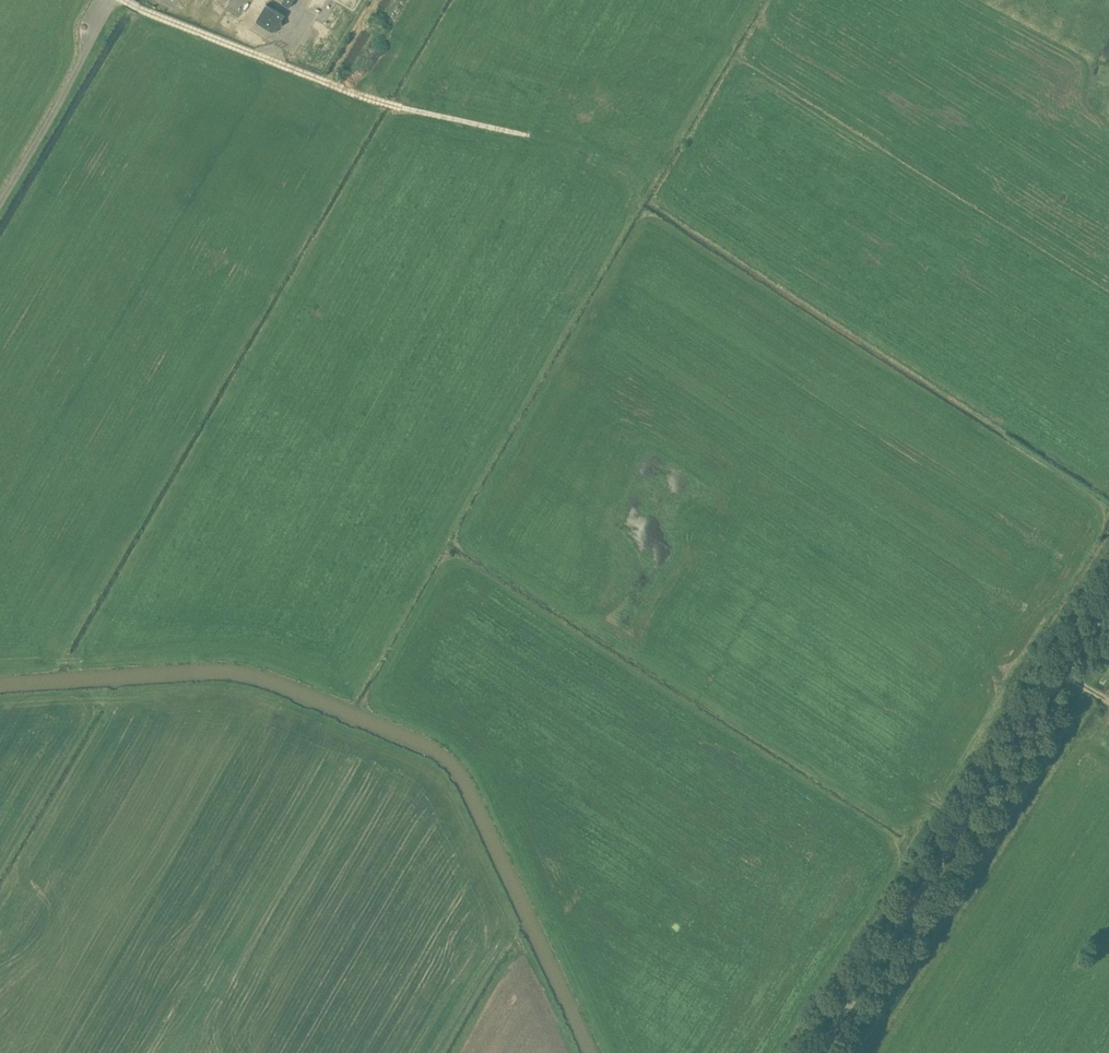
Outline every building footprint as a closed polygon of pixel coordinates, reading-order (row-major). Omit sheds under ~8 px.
[(278,27),(283,26),(281,20),(285,15),(266,3),(255,21),(274,33),(278,27)]
